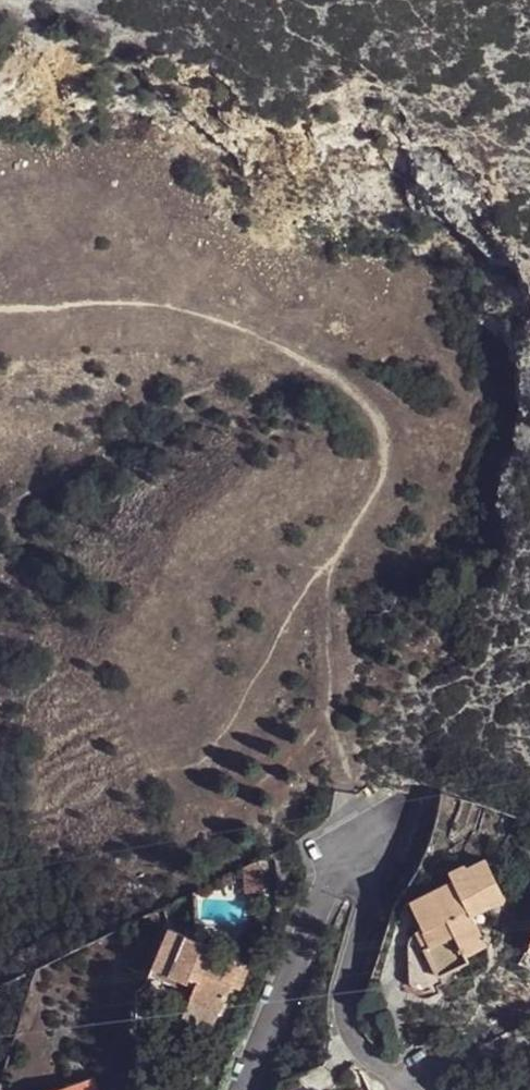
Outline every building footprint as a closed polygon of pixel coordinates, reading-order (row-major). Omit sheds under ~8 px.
[(478,853),(459,860),(457,857),(440,863),(444,872),(400,889),(411,917),(408,918),(407,921),(405,926),(426,966),(455,954),(453,948),(474,939),(461,907),(494,894),(478,853)] [(263,864),(246,872),(247,897),(265,896),(266,880),(263,864)] [(402,932),(397,977),(400,981),(407,982),(412,980),(429,973),(426,966),(405,926),(402,932)] [(150,968),(186,984),(189,976),(197,980),(190,996),(220,1009),(231,986),(238,989),(248,966),(230,958),(226,966),(209,958),(214,947),(168,927),(150,968)] [(529,943),(519,963),(529,968),(529,943)] [(216,1020),(220,1009),(190,996),(185,1007),(216,1020)] [(50,1089),(98,1089),(93,1076),(50,1089)]
